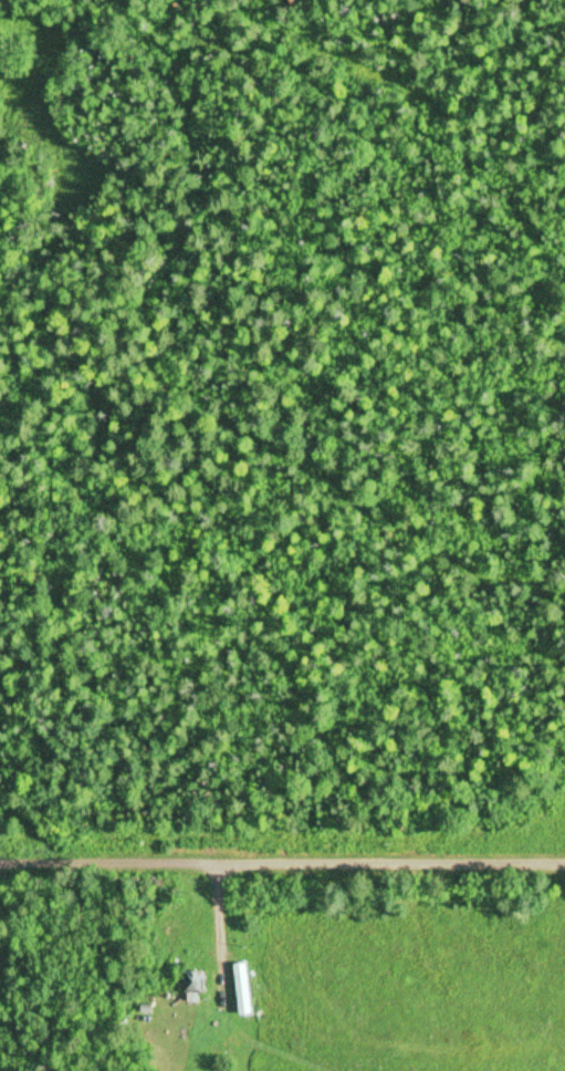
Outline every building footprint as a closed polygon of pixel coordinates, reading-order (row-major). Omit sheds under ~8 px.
[(200,990),(200,969),(182,969),(182,990),(200,990)] [(248,1000),(231,999),(231,1017),(248,1018),(248,1000)]
